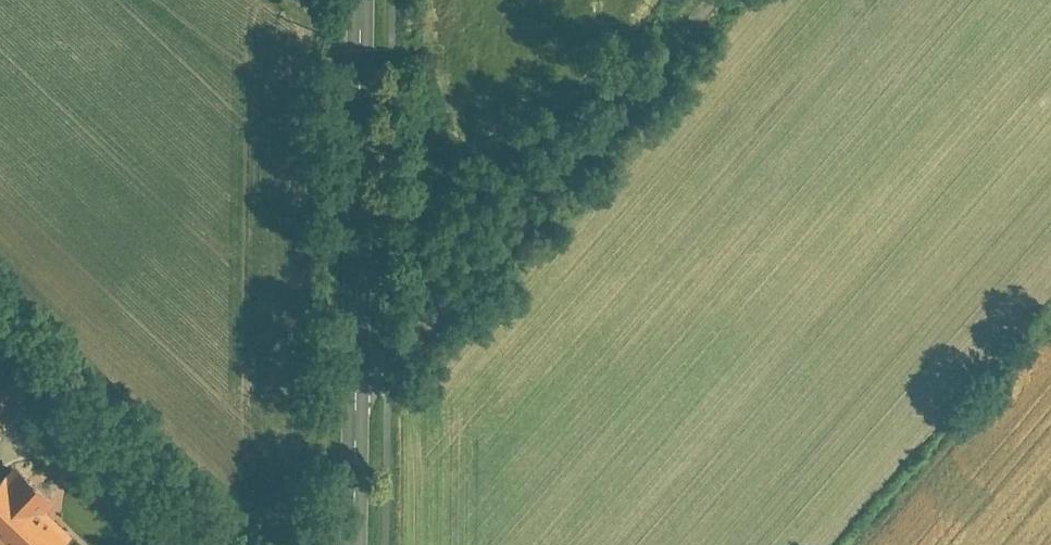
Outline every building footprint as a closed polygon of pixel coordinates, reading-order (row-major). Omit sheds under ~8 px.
[(14,459),(0,474),(0,544),(59,544),(71,532),(48,511),(58,500),(14,459)]
